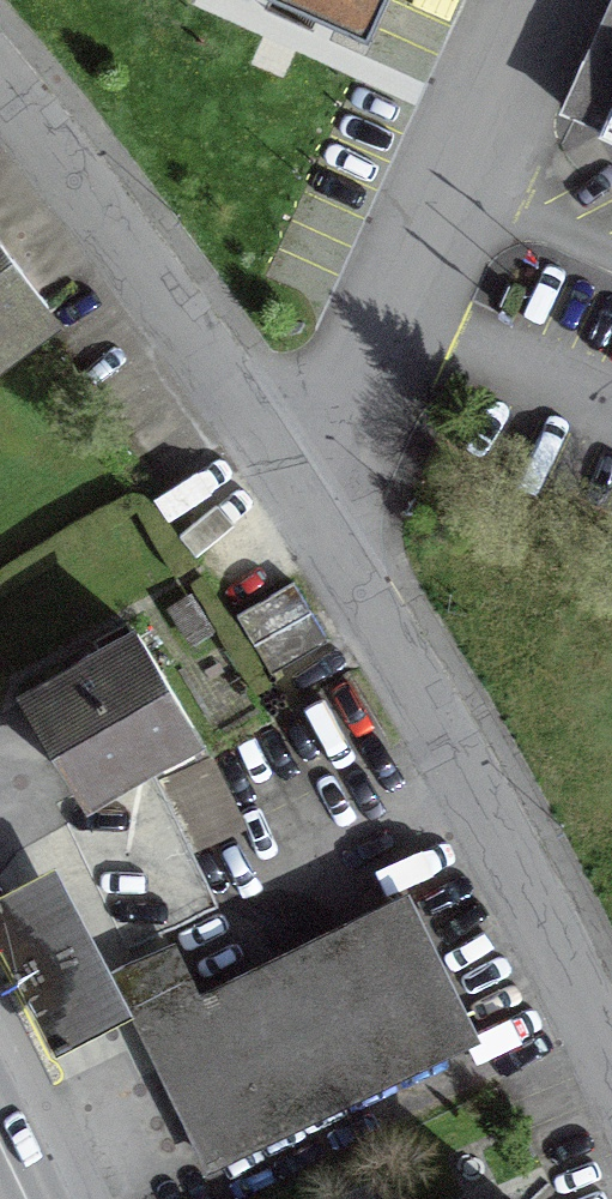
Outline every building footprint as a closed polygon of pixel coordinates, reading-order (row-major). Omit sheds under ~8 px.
[(378,10),(383,0),(356,0),(378,10)] [(595,135),(611,142),(611,98),(595,135)] [(44,309),(0,250),(0,342),(44,309)] [(133,636),(25,701),(80,794),(141,758),(189,730),(133,636)] [(158,869),(188,854),(141,758),(80,794),(52,807),(123,953),(159,936),(143,903),(158,869)] [(0,894),(0,954),(52,1055),(128,1016),(52,867),(0,894)] [(169,952),(120,976),(210,1161),(411,1062),(347,931),(196,1006),(169,952)] [(490,1198),(526,1198),(520,1186),(490,1198)]
